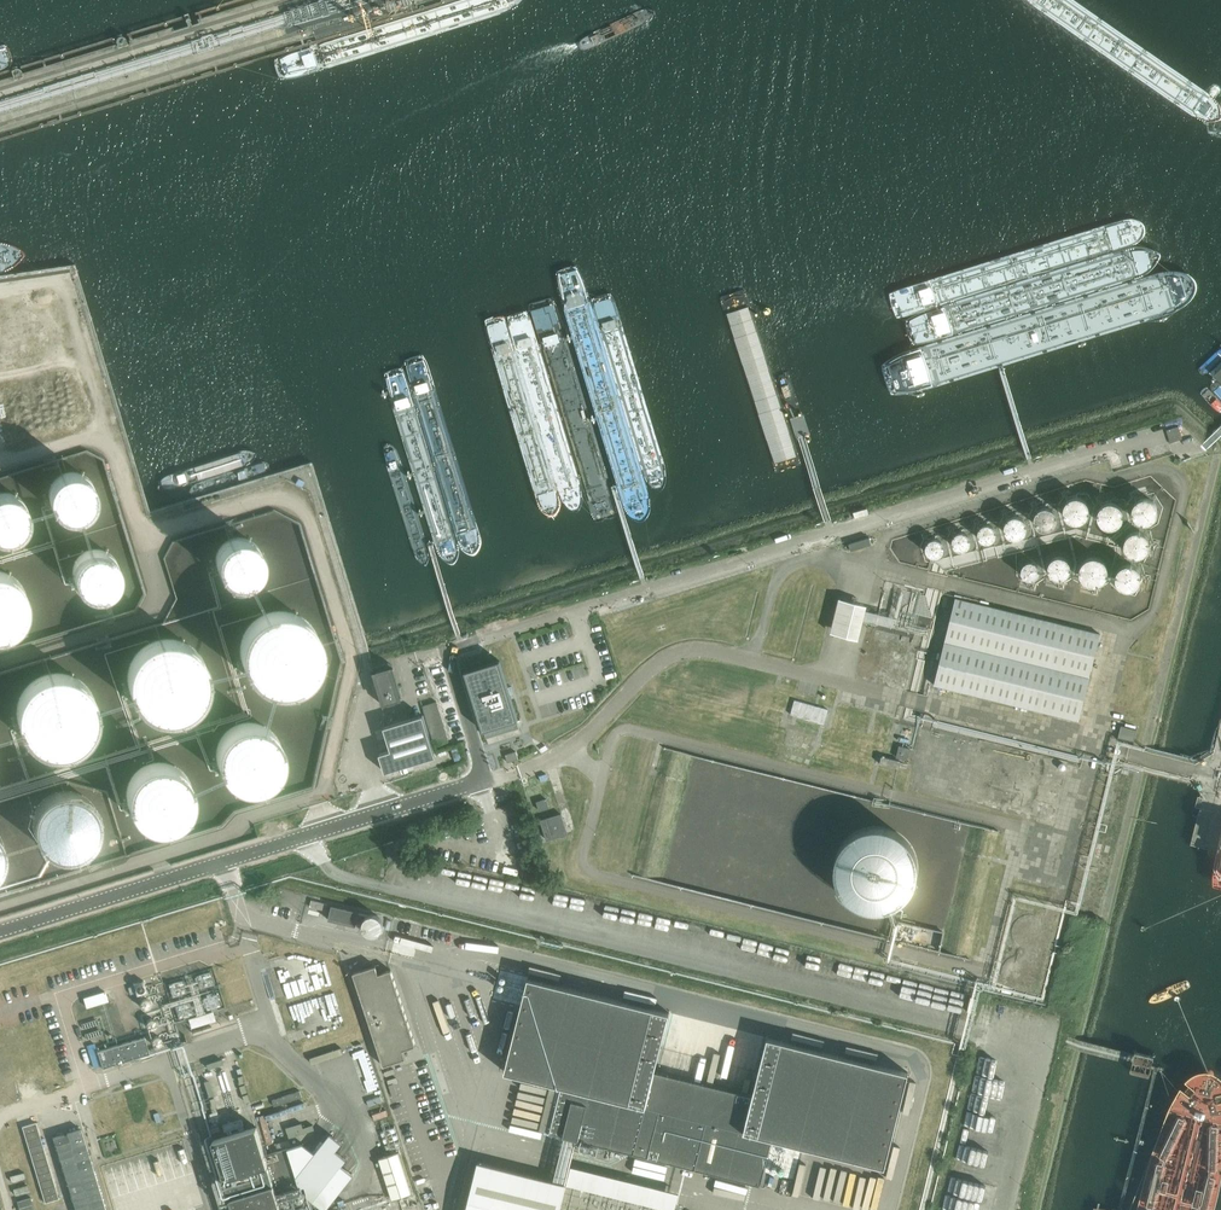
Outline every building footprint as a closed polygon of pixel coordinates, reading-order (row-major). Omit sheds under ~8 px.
[(41,340),(39,333),(34,327),(28,323),(21,321),(13,322),(6,325),(0,330),(0,358),(5,363),(12,366),(20,367),(27,365),(34,361),(38,355),(41,348),(41,340)] [(1179,427),(1166,431),(1170,443),(1182,439),(1179,427)] [(94,502),(94,495),(92,487),(88,481),(82,477),(74,475),(67,476),(60,478),(54,483),(50,490),(49,497),(50,504),(53,511),(59,517),(65,520),(73,521),(81,519),(87,515),(92,509),(94,502)] [(1088,507),(1088,502),(1085,498),(1081,495),(1078,494),(1076,494),(1071,494),(1069,495),(1066,497),(1065,498),(1063,501),(1062,504),(1062,507),(1063,511),(1064,514),(1065,516),(1067,517),(1070,519),(1074,520),(1077,520),(1080,519),(1084,517),(1087,513),(1088,510),(1088,507)] [(1157,507),(1156,502),(1153,498),(1150,495),(1147,494),(1145,494),(1139,494),(1138,495),(1135,497),(1133,498),(1132,501),(1131,504),(1130,507),(1131,511),(1132,514),(1134,516),(1135,517),(1138,519),(1143,520),(1147,520),(1149,519),(1153,517),(1156,513),(1157,510),(1157,507)] [(28,515),(25,508),(21,502),(15,498),(7,496),(0,496),(0,541),(7,541),(14,539),(20,535),(25,530),(28,522),(28,515)] [(1122,511),(1122,510),(1121,506),(1120,504),(1118,501),(1116,499),(1114,498),(1112,497),(1109,497),(1105,497),(1103,498),(1099,501),(1096,505),(1095,510),(1095,513),(1096,515),(1098,519),(1102,522),(1105,523),(1107,524),(1112,523),(1115,522),(1117,520),(1119,518),(1121,515),(1122,511)] [(1055,517),(1054,512),(1052,509),(1049,506),(1045,505),(1042,505),(1040,505),(1036,508),(1034,510),(1033,512),(1032,516),(1032,519),(1032,521),(1035,525),(1038,527),(1041,528),(1043,528),(1047,528),(1049,527),(1052,525),(1054,522),(1055,520),(1055,517)] [(1026,526),(1026,525),(1025,521),(1023,517),(1020,515),(1017,514),(1015,514),(1011,514),(1009,515),(1007,517),(1004,520),(1003,523),(1003,525),(1004,529),(1006,532),(1009,535),(1013,536),(1018,536),(1020,535),(1022,534),(1024,530),(1026,526)] [(998,531),(997,529),(997,527),(994,524),(991,522),(987,521),(983,522),(981,524),(979,528),(978,531),(979,535),(981,538),(984,540),(987,541),(991,540),(995,538),(997,535),(998,531)] [(1149,541),(1149,540),(1148,536),(1147,533),(1145,531),(1143,529),(1140,528),(1136,527),(1133,527),(1130,528),(1128,529),(1126,531),(1124,533),(1123,536),(1122,540),(1122,543),(1123,545),(1125,549),(1129,552),(1131,553),(1134,554),(1136,554),(1139,553),(1141,552),(1144,550),(1146,548),(1148,546),(1149,541)] [(971,539),(971,537),(970,534),(968,532),(965,530),(963,529),(961,529),(958,530),(955,532),(952,535),(952,539),(953,543),(954,545),(957,547),(961,548),(965,548),(968,546),(969,545),(971,543),(971,539)] [(945,546),(945,545),(944,542),(942,539),(939,537),(935,536),(933,536),(931,537),(928,539),(926,542),(925,545),(926,549),(927,552),(931,554),(935,555),(939,554),(941,553),(944,549),(945,546)] [(849,543),(851,550),(871,544),(869,537),(849,543)] [(262,567),(262,560),(260,553),(255,547),(249,542),(242,540),(234,541),(227,543),(222,548),(218,555),(216,562),(217,570),(221,576),(226,582),(233,585),(240,586),(248,584),(254,580),(259,574),(262,567)] [(1069,564),(1070,563),(1069,559),(1066,555),(1063,553),(1058,552),(1054,553),(1051,555),(1048,558),(1047,562),(1047,565),(1047,567),(1050,571),(1053,574),(1056,575),(1058,575),(1062,574),(1064,573),(1066,571),(1069,568),(1069,564)] [(119,580),(119,572),(117,565),(112,559),(106,555),(99,553),(92,553),(85,556),(79,561),(75,567),(74,574),(74,582),(78,589),(83,594),(90,598),(98,598),(105,597),(112,593),(116,587),(119,580)] [(1108,568),(1107,562),(1106,559),(1104,558),(1102,555),(1100,554),(1097,553),(1094,553),(1091,553),(1088,553),(1083,556),(1081,559),(1079,562),(1078,565),(1078,567),(1078,570),(1079,573),(1082,578),(1083,579),(1087,581),(1092,583),(1095,582),(1098,582),(1101,580),(1103,579),(1105,577),(1107,574),(1108,571),(1108,568)] [(1045,569),(1044,565),(1042,562),(1040,560),(1036,559),(1032,559),(1029,561),(1027,563),(1025,568),(1026,572),(1028,575),(1030,577),(1032,578),(1034,578),(1038,578),(1042,576),(1044,573),(1045,569)] [(1140,574),(1139,569),(1136,564),(1133,562),(1128,560),(1126,560),(1122,561),(1120,562),(1118,564),(1115,568),(1114,571),(1114,573),(1114,576),(1115,579),(1117,583),(1119,585),(1122,586),(1127,587),(1129,587),(1132,586),(1135,584),(1136,583),(1139,579),(1140,574)] [(5,637),(14,632),(22,624),(26,614),(26,603),(23,593),(17,584),(9,577),(0,575),(0,638),(5,637)] [(1100,634),(956,598),(934,685),(1078,721),(1100,634)] [(250,679),(259,687),(271,692),(283,693),(295,690),(305,683),(313,674),(317,663),(318,651),(315,639),(309,628),(300,621),(288,616),(276,615),(264,618),(254,624),(246,634),(241,645),(241,657),(243,669),(250,679)] [(138,707),(147,715),(158,720),(170,720),(182,717),(193,711),(201,702),(205,690),(206,678),(203,666),(197,656),(187,648),(176,644),(164,643),(152,646),(142,652),(134,661),(129,673),(128,685),(131,697),(138,707)] [(509,690),(500,661),(465,672),(483,731),(518,720),(515,712),(509,690)] [(374,669),(371,670),(382,705),(389,703),(389,704),(397,702),(396,701),(401,700),(400,697),(403,697),(394,667),(393,668),(392,665),(390,663),(387,663),(385,663),(373,667),(374,669)] [(27,740),(36,748),(48,752),(60,753),(72,750),(82,744),(90,734),(95,723),(96,711),(93,699),(86,689),(77,681),(66,676),(53,675),(41,678),(31,685),(23,694),(19,705),(18,717),(21,729),(27,740)] [(794,701),(790,715),(824,725),(828,711),(794,701)] [(436,702),(423,706),(435,746),(449,742),(436,702)] [(391,751),(380,754),(385,772),(436,757),(423,716),(384,728),(388,741),(391,751)] [(1121,726),(1118,739),(1133,743),(1137,730),(1121,726)] [(222,778),(229,785),(238,790),(249,792),(260,790),(269,785),(276,777),(280,767),(281,756),(278,746),(272,737),(263,730),(253,727),(242,727),(232,731),(224,738),(218,747),(216,757),(217,768),(222,778)] [(795,728),(786,757),(807,763),(816,734),(795,728)] [(899,746),(896,758),(907,760),(910,748),(899,746)] [(516,752),(505,755),(508,763),(518,759),(516,752)] [(131,817),(138,825),(148,830),(158,831),(169,829),(178,824),(185,816),(189,806),(190,796),(187,785),(181,776),(172,770),(162,767),(152,767),(141,771),(133,777),(127,786),(125,797),(126,808),(131,817)] [(35,844),(42,852),(52,857),(62,858),(73,856),(82,851),(89,843),(93,833),(94,823),(91,812),(85,803),(76,797),(66,794),(56,794),(45,798),(37,804),(31,813),(29,824),(30,834),(35,844)] [(549,809),(546,799),(536,803),(539,812),(549,809)] [(560,813),(539,820),(545,841),(567,834),(560,813)] [(837,839),(838,874),(852,910),(885,909),(905,902),(905,893),(918,889),(917,863),(904,827),(867,828),(837,839)] [(393,842),(384,845),(385,848),(389,862),(399,859),(396,851),(393,842)] [(328,905),(311,900),(310,907),(326,911),(328,905)] [(359,912),(332,905),(328,920),(355,926),(359,912)] [(376,966),(353,973),(384,1066),(406,1059),(404,1050),(416,1046),(391,970),(378,974),(376,966)] [(669,1013),(528,978),(505,1072),(561,1086),(549,1133),(750,1183),(761,1186),(772,1139),(885,1167),(908,1073),(767,1037),(752,1096),(655,1071),(669,1013)] [(105,992),(84,998),(87,1007),(107,1001),(105,992)] [(97,1051),(102,1068),(150,1054),(144,1037),(97,1051)] [(301,1091),(273,1099),(275,1105),(302,1097),(301,1091)] [(36,1123),(22,1127),(44,1200),(58,1196),(36,1123)] [(256,1127),(213,1140),(234,1209),(282,1209),(277,1195),(302,1187),(290,1148),(265,1155),(256,1127)] [(81,1130),(54,1138),(66,1179),(94,1171),(81,1130)] [(399,1153),(380,1159),(393,1200),(412,1194),(399,1153)] [(66,1179),(76,1209),(105,1209),(94,1171),(66,1179)] [(466,1209),(560,1209),(563,1196),(475,1174),(466,1209)] [(996,1186),(973,1181),(973,1182),(967,1181),(966,1186),(978,1189),(977,1194),(987,1196),(988,1194),(995,1195),(996,1186)]
